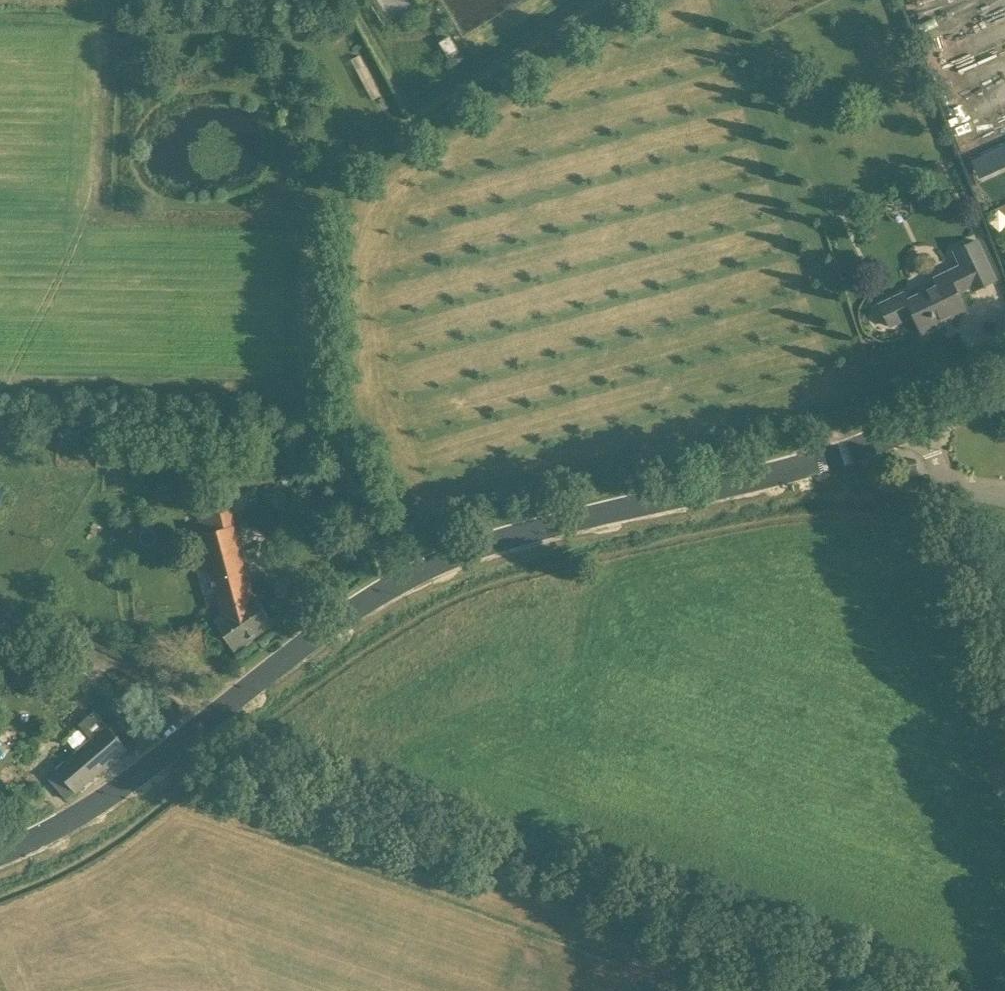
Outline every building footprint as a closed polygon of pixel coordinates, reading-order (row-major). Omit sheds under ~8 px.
[(451,35),(440,42),(455,66),(466,59),(451,35)] [(981,157),(988,172),(1004,164),(1004,145),(981,157)] [(996,279),(988,261),(977,239),(953,250),(960,264),(933,276),(936,284),(907,296),(905,290),(880,302),(891,326),(915,315),(923,332),(944,322),(942,319),(965,307),(958,291),(971,285),(974,290),(996,279)] [(908,460),(909,469),(918,468),(917,459),(908,460)] [(887,469),(876,475),(881,487),(894,483),(887,469)] [(234,650),(274,623),(253,592),(234,524),(199,534),(221,615),(214,620),(234,650)] [(2,634),(0,638),(0,660),(2,661),(14,641),(2,634)] [(48,779),(69,797),(76,791),(76,792),(130,746),(109,725),(108,726),(94,710),(79,724),(92,740),(58,768),(59,770),(48,779)] [(4,717),(0,718),(0,732),(6,731),(9,724),(4,717)]
